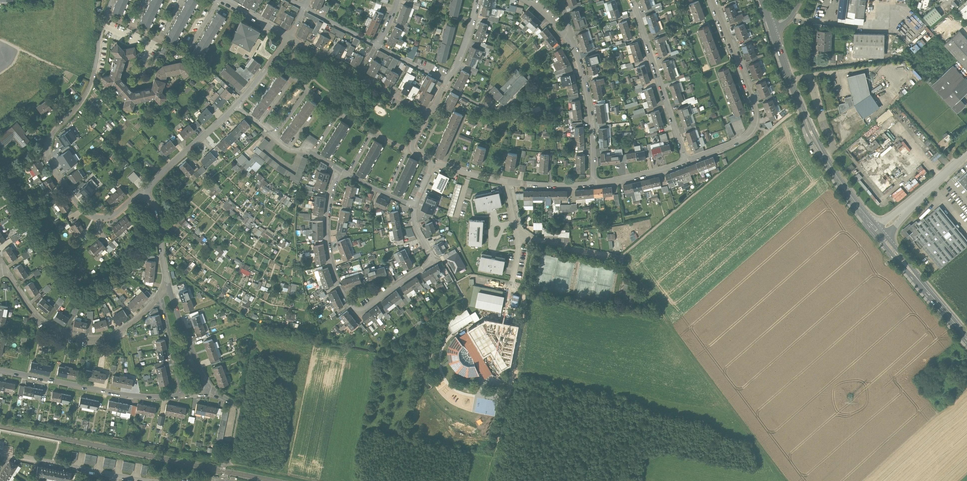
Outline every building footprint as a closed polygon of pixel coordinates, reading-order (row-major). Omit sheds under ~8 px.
[(116,4),(116,3),(115,6),(113,12),(121,16),(127,0),(118,0),(116,4)] [(147,10),(155,14),(162,0),(152,0),(151,2),(150,2),(149,4),(150,4),(147,10)] [(182,10),(190,15),(197,1),(196,0),(188,0),(186,2),(184,4),(185,5),(182,10)] [(238,2),(242,4),(242,5),(249,9),(254,0),(239,0),(238,2)] [(276,17),(280,19),(289,3),(284,0),(279,10),(276,17)] [(322,0),(315,0),(313,6),(320,9),(324,1),(322,0)] [(453,2),(451,2),(450,8),(451,8),(450,14),(452,14),(458,16),(462,0),(453,0),(453,2)] [(607,2),(609,11),(617,8),(615,0),(607,2)] [(641,1),(644,10),(651,7),(649,0),(643,0),(641,1)] [(837,22),(845,22),(848,0),(840,0),(837,22)] [(865,0),(848,0),(845,22),(862,25),(865,0)] [(920,10),(925,12),(925,9),(928,10),(931,8),(933,0),(923,0),(920,10)] [(698,1),(689,4),(696,21),(705,18),(698,1)] [(275,8),(268,4),(261,15),(269,19),(269,18),(274,21),(276,17),(271,14),(275,8)] [(729,6),(725,8),(728,15),(736,12),(733,4),(729,6)] [(958,12),(966,22),(966,4),(958,12)] [(411,8),(403,5),(400,13),(408,16),(411,8)] [(484,6),(482,15),(489,16),(490,17),(490,16),(490,15),(496,16),(498,9),(491,7),(484,6)] [(652,10),(645,13),(646,16),(653,13),(653,14),(662,11),(661,7),(652,10)] [(279,10),(275,8),(271,14),(276,17),(279,10)] [(617,8),(609,11),(612,19),(620,17),(617,8)] [(934,8),(923,18),(930,26),(942,17),(934,8)] [(579,9),(571,11),(574,20),(581,17),(579,9)] [(143,19),(140,24),(148,28),(155,14),(147,10),(144,16),(143,16),(142,18),(143,19)] [(177,19),(174,25),(182,29),(190,15),(182,10),(179,16),(178,16),(177,18),(177,19)] [(528,10),(523,16),(529,22),(534,16),(528,10)] [(383,14),(376,11),(373,19),(379,22),(383,14)] [(742,13),(737,15),(736,12),(728,15),(731,22),(737,20),(744,17),(742,13)] [(212,21),(209,26),(216,30),(224,18),(217,13),(213,19),(213,18),(211,20),(212,21)] [(312,33),(309,31),(305,38),(312,42),(318,32),(323,22),(307,13),(306,16),(316,22),(317,21),(318,22),(312,33)] [(408,16),(400,13),(397,21),(405,24),(404,25),(407,27),(409,22),(406,21),(408,16)] [(653,13),(646,16),(649,24),(656,22),(653,14),(653,13)] [(744,17),(737,20),(738,22),(744,20),(750,18),(749,14),(744,16),(744,17)] [(529,22),(522,29),(525,31),(525,32),(528,29),(527,28),(528,27),(533,31),(537,27),(541,22),(534,16),(529,22)] [(581,17),(574,20),(576,28),(582,27),(587,25),(585,16),(581,17)] [(292,21),(285,18),(283,21),(280,19),(276,17),(274,21),(280,25),(288,29),(292,21)] [(373,19),(369,27),(367,26),(364,32),(373,36),(379,22),(373,19)] [(259,31),(240,21),(230,39),(234,41),(229,50),(236,53),(236,52),(243,56),(245,53),(252,57),(261,40),(256,37),(259,31)] [(627,21),(619,24),(621,32),(629,29),(627,21)] [(488,25),(480,22),(478,31),(485,33),(488,25)] [(656,22),(649,24),(652,33),(659,30),(656,22)] [(304,24),(298,35),(305,38),(309,31),(308,31),(310,27),(304,24)] [(739,25),(735,27),(737,34),(746,30),(745,27),(744,27),(743,24),(744,24),(739,25)] [(170,32),(166,38),(174,42),(182,29),(174,25),(171,30),(170,30),(169,32),(170,32)] [(447,25),(446,31),(444,30),(443,36),(445,36),(443,43),(451,45),(456,27),(447,25)] [(203,34),(201,39),(208,43),(216,30),(209,26),(205,32),(204,31),(203,34)] [(708,26),(699,29),(705,46),(714,43),(708,26)] [(339,30),(333,27),(330,32),(336,36),(339,30)] [(402,31),(395,27),(391,35),(398,38),(399,38),(402,31)] [(546,28),(540,33),(546,39),(552,35),(546,28)] [(629,29),(621,32),(624,40),(632,38),(629,29)] [(339,30),(336,36),(342,39),(345,34),(339,30)] [(746,30),(737,34),(740,40),(744,39),(749,37),(747,37),(746,34),(747,34),(746,30)] [(485,33),(478,31),(475,39),(483,42),(485,33)] [(829,31),(817,31),(817,40),(818,40),(818,49),(830,49),(831,37),(829,37),(829,31)] [(959,31),(944,45),(966,70),(966,41),(959,31)] [(330,39),(318,32),(312,42),(316,44),(323,48),(327,41),(329,42),(330,39)] [(580,34),(578,34),(581,43),(588,41),(586,32),(580,34)] [(884,34),(854,34),(853,53),(883,54),(884,34)] [(398,38),(391,35),(387,43),(400,49),(404,41),(399,38),(398,38)] [(552,35),(546,39),(548,42),(545,45),(548,49),(553,45),(557,42),(552,35)] [(664,36),(654,39),(657,48),(664,45),(662,41),(668,39),(667,35),(664,36)] [(195,48),(192,53),(199,58),(208,43),(201,39),(196,45),(194,47),(195,48)] [(344,46),(338,43),(336,46),(335,45),(334,48),(335,48),(332,53),(340,57),(343,59),(351,45),(352,44),(347,41),(344,46)] [(588,41),(581,43),(583,52),(591,49),(588,41)] [(638,42),(630,45),(632,53),(640,51),(638,42)] [(746,44),(742,46),(744,52),(753,49),(752,46),(751,46),(750,43),(751,43),(751,42),(746,44)] [(442,43),(441,49),(440,48),(438,54),(440,54),(438,60),(446,62),(451,45),(443,43),(442,43)] [(714,43),(705,46),(712,64),(721,60),(714,43)] [(123,49),(118,45),(115,47),(114,47),(111,50),(116,56),(115,58),(114,60),(115,61),(113,65),(122,68),(123,65),(125,61),(126,61),(127,60),(127,58),(132,57),(135,56),(135,53),(133,52),(132,47),(123,49)] [(355,58),(351,55),(355,47),(351,45),(343,59),(351,63),(350,63),(358,67),(364,57),(357,54),(355,58)] [(664,45),(657,48),(660,56),(667,54),(664,45)] [(411,52),(409,51),(406,57),(413,59),(418,48),(414,46),(411,52)] [(480,49),(472,47),(469,55),(476,58),(481,60),(485,51),(480,49)] [(557,51),(555,52),(557,56),(554,58),(556,61),(566,56),(561,48),(557,51)] [(753,49),(744,52),(747,59),(752,57),(756,56),(756,55),(755,56),(754,53),(755,52),(753,49)] [(640,51),(632,53),(635,62),(643,59),(640,51)] [(389,56),(386,55),(383,60),(386,61),(384,66),(385,67),(388,68),(393,58),(394,57),(390,55),(389,56)] [(476,58),(469,55),(465,63),(473,66),(476,58)] [(592,55),(585,57),(587,66),(595,64),(592,55)] [(556,61),(554,63),(558,70),(564,67),(570,64),(566,56),(556,61)] [(388,68),(384,75),(387,77),(391,71),(393,72),(398,61),(393,58),(388,68)] [(253,59),(247,68),(245,67),(244,70),(239,66),(235,71),(247,81),(248,81),(248,80),(247,79),(247,78),(248,77),(249,77),(249,78),(250,77),(251,77),(254,74),(260,64),(253,59)] [(669,60),(662,63),(665,71),(672,68),(669,60)] [(373,61),(367,72),(374,76),(375,76),(381,80),(384,75),(388,68),(385,67),(381,73),(377,71),(381,64),(373,61)] [(754,63),(749,65),(752,71),(761,68),(759,65),(758,65),(757,62),(758,62),(758,61),(754,63)] [(164,68),(158,73),(157,72),(155,78),(163,81),(164,78),(165,78),(166,75),(169,75),(169,73),(171,73),(172,74),(175,73),(175,72),(177,71),(178,73),(181,72),(183,74),(184,74),(186,76),(191,72),(190,70),(191,69),(189,66),(187,67),(186,66),(180,64),(164,68)] [(235,71),(227,64),(219,73),(239,91),(247,81),(235,71)] [(570,64),(564,67),(564,68),(559,71),(560,73),(572,69),(570,64)] [(595,64),(587,66),(590,75),(592,74),(598,73),(595,64)] [(122,68),(113,65),(112,70),(111,70),(110,72),(111,73),(110,75),(103,76),(104,81),(104,82),(104,85),(112,84),(114,86),(113,86),(115,87),(116,88),(119,91),(126,85),(124,83),(124,82),(121,79),(122,78),(121,76),(120,75),(121,71),(122,68)] [(644,65),(637,67),(639,76),(647,73),(644,65)] [(728,67),(719,71),(722,81),(732,77),(728,67)] [(672,68),(665,71),(668,80),(675,77),(672,68)] [(761,68),(752,71),(754,78),(763,74),(762,74),(761,72),(762,71),(761,68)] [(515,75),(499,91),(495,87),(490,92),(497,99),(498,99),(505,106),(508,103),(507,102),(528,80),(517,69),(513,73),(515,75)] [(932,84),(930,82),(932,80),(930,77),(926,81),(950,108),(960,99),(966,92),(966,89),(948,69),(932,84)] [(391,71),(387,77),(384,75),(381,80),(385,82),(392,86),(398,75),(393,72),(391,71)] [(470,74),(462,71),(458,78),(466,82),(470,74)] [(864,72),(847,77),(851,96),(844,98),(845,103),(838,105),(840,114),(854,105),(870,94),(864,72)] [(407,73),(402,82),(405,83),(406,84),(407,82),(411,75),(410,74),(407,73)] [(647,73),(639,76),(642,84),(650,82),(647,73)] [(567,75),(566,75),(567,80),(562,81),(563,85),(568,84),(576,83),(574,74),(567,75)] [(265,92),(264,94),(264,95),(257,105),(256,105),(255,107),(251,113),(258,118),(286,80),(279,75),(275,80),(274,80),(273,82),(273,83),(266,93),(265,92)] [(420,89),(417,93),(422,96),(425,90),(429,92),(434,83),(436,80),(427,76),(420,89)] [(738,94),(732,77),(722,81),(729,98),(738,94)] [(155,78),(154,78),(152,86),(151,85),(149,86),(150,88),(145,89),(142,90),(144,98),(148,98),(149,98),(152,98),(152,97),(154,97),(159,102),(162,100),(162,98),(165,96),(161,91),(161,88),(162,88),(162,86),(162,85),(163,81),(155,78)] [(466,82),(458,78),(454,86),(462,90),(466,82)] [(597,80),(591,81),(593,90),(601,88),(600,84),(604,83),(603,79),(603,78),(597,80)] [(761,82),(756,84),(759,90),(768,87),(766,83),(765,84),(764,81),(765,81),(765,80),(761,82)] [(407,82),(406,84),(405,83),(403,86),(405,87),(402,91),(409,95),(410,95),(415,98),(417,93),(420,89),(407,82)] [(225,83),(222,86),(223,86),(222,87),(225,90),(226,88),(231,93),(233,90),(232,89),(227,85),(225,83)] [(576,83),(568,84),(570,93),(577,91),(578,91),(576,83)] [(677,83),(670,86),(673,94),(680,92),(677,83)] [(131,90),(128,87),(126,85),(119,91),(122,94),(122,95),(124,97),(126,99),(123,106),(127,107),(128,106),(132,108),(134,101),(137,101),(139,101),(140,99),(144,98),(142,90),(139,91),(139,90),(134,91),(134,90),(132,89),(131,90)] [(768,87),(759,90),(761,97),(766,95),(770,94),(770,93),(769,93),(768,91),(769,90),(768,87)] [(225,90),(220,95),(225,100),(231,94),(231,93),(226,88),(225,90)] [(601,88),(593,90),(595,98),(602,97),(601,88)] [(651,88),(643,90),(646,98),(654,96),(651,88)] [(425,90),(422,96),(417,93),(415,98),(420,100),(420,101),(427,105),(431,97),(432,98),(433,97),(432,96),(433,94),(429,92),(425,90)] [(216,92),(210,99),(219,107),(225,100),(220,95),(216,92)] [(459,96),(451,92),(448,98),(446,101),(447,101),(444,106),(451,110),(459,96)] [(680,92),(673,94),(675,103),(683,100),(680,92)] [(738,94),(729,98),(735,115),(739,113),(745,111),(738,94)] [(870,94),(854,105),(863,119),(879,107),(870,94)] [(654,96),(646,98),(649,107),(657,105),(654,96)] [(294,119),(287,129),(286,129),(284,131),(285,131),(281,136),(288,142),(316,105),(309,99),(305,104),(303,106),(304,107),(296,117),(295,116),(293,119),(294,119)] [(768,101),(763,103),(765,106),(764,107),(765,110),(775,106),(774,102),(773,103),(772,100),(773,99),(768,101)] [(960,99),(950,108),(956,114),(965,105),(960,99)] [(579,100),(571,101),(573,110),(580,109),(579,100)] [(46,101),(41,105),(40,104),(36,107),(43,115),(47,112),(46,111),(50,107),(51,108),(52,108),(46,101)] [(598,104),(596,104),(597,113),(605,112),(604,104),(604,103),(598,104)] [(775,106),(765,110),(766,113),(767,112),(768,116),(769,116),(775,114),(782,111),(779,104),(775,106)] [(690,105),(678,109),(680,118),(688,115),(693,114),(690,105)] [(207,108),(197,117),(203,123),(212,114),(207,108)] [(880,125),(894,113),(890,108),(876,120),(880,125)] [(580,109),(573,110),(574,119),(582,118),(580,109)] [(659,111),(651,113),(653,121),(661,119),(659,111)] [(462,115),(454,112),(452,117),(451,117),(450,120),(451,120),(445,132),(444,134),(439,147),(438,146),(437,149),(438,149),(435,155),(443,158),(462,115)] [(605,112),(597,113),(598,122),(606,122),(605,112)] [(735,115),(729,117),(730,122),(741,118),(739,113),(735,115)] [(688,115),(680,118),(683,126),(691,124),(688,115)] [(279,124),(270,117),(266,121),(275,128),(279,124)] [(653,121),(647,123),(650,133),(657,131),(656,130),(664,127),(661,119),(653,121)] [(249,126),(244,120),(238,126),(243,131),(249,126)] [(26,133),(17,122),(8,130),(6,132),(12,139),(15,137),(20,142),(19,143),(22,147),(30,141),(24,134),(26,133)] [(341,122),(322,152),(329,157),(332,151),(333,152),(336,147),(335,147),(342,136),(343,137),(346,132),(345,132),(348,127),(341,122)] [(729,123),(724,125),(728,135),(733,133),(729,123)] [(189,124),(179,132),(185,139),(194,131),(194,130),(190,125),(189,124)] [(238,126),(231,132),(237,138),(241,134),(242,136),(244,136),(246,134),(243,131),(238,126)] [(870,144),(865,138),(878,129),(876,126),(875,127),(874,127),(848,147),(851,151),(863,143),(870,151),(880,144),(877,139),(870,144)] [(32,127),(27,131),(32,136),(37,132),(32,127)] [(583,127),(576,127),(576,128),(576,131),(575,131),(575,133),(571,133),(571,136),(576,136),(584,136),(583,127)] [(607,128),(599,129),(599,137),(607,137),(607,128)] [(76,138),(71,129),(59,137),(64,145),(76,138)] [(693,130),(685,133),(688,141),(696,139),(693,130)] [(0,136),(0,148),(12,139),(6,132),(5,132),(0,136)] [(236,138),(231,132),(224,138),(230,144),(236,138)] [(666,133),(660,135),(661,140),(662,143),(668,141),(666,133)] [(885,135),(888,139),(882,143),(884,146),(892,140),(887,133),(885,135)] [(318,140),(309,134),(306,138),(315,145),(318,140)] [(473,140),(460,135),(459,138),(471,143),(473,140)] [(584,136),(576,136),(577,146),(578,146),(585,145),(584,136)] [(607,137),(599,137),(600,147),(608,146),(607,137)] [(224,138),(217,145),(223,151),(230,144),(224,138)] [(295,175),(280,165),(262,150),(269,142),(264,138),(254,151),(276,170),(298,184),(308,159),(303,157),(295,175)] [(696,139),(688,141),(691,150),(693,149),(699,147),(696,139)] [(170,140),(160,148),(162,149),(165,154),(166,154),(175,146),(170,140)] [(374,142),(357,173),(364,177),(367,172),(369,172),(371,168),(370,167),(376,156),(377,157),(380,152),(379,151),(382,146),(374,142)] [(900,148),(903,153),(911,149),(907,143),(900,148)] [(640,151),(639,145),(636,146),(634,146),(635,152),(637,160),(646,159),(644,151),(640,151)] [(669,145),(661,147),(663,155),(671,152),(669,145)] [(477,146),(475,152),(474,155),(475,155),(473,161),(481,164),(485,148),(477,146)] [(661,147),(652,149),(654,157),(663,155),(661,147)] [(931,149),(926,153),(934,162),(943,155),(940,151),(935,155),(931,149)] [(61,163),(72,156),(68,150),(57,158),(61,163)] [(210,152),(201,161),(207,167),(215,158),(210,152)] [(635,152),(627,154),(628,162),(637,160),(635,152)] [(857,161),(865,170),(870,166),(868,163),(874,159),(868,152),(857,161)] [(38,153),(32,157),(35,162),(39,160),(41,158),(38,153)] [(517,154),(508,153),(507,159),(506,159),(506,162),(507,162),(505,168),(514,170),(517,154)] [(610,156),(605,156),(604,153),(601,153),(601,158),(602,165),(611,164),(610,156)] [(548,155),(540,155),(540,163),(548,164),(548,155)] [(584,155),(576,155),(576,163),(584,163),(584,155)] [(619,155),(610,156),(611,164),(620,163),(619,155)] [(72,156),(61,163),(65,169),(76,161),(72,156)] [(713,157),(704,160),(707,167),(716,164),(713,157)] [(409,158),(394,191),(402,194),(404,189),(405,189),(408,185),(406,184),(412,173),(413,173),(415,168),(414,168),(416,162),(409,158)] [(35,162),(30,165),(36,175),(45,169),(39,160),(35,162)] [(704,160),(696,163),(699,171),(707,167),(704,160)] [(194,170),(186,161),(179,167),(188,176),(194,170)] [(327,165),(320,162),(318,170),(325,172),(327,165)] [(548,164),(540,163),(539,172),(547,173),(548,164)] [(584,163),(576,163),(576,170),(575,170),(575,173),(585,172),(584,163)] [(696,163),(687,167),(690,174),(699,171),(696,163)] [(848,167),(854,172),(857,168),(852,163),(848,167)] [(917,178),(922,174),(924,176),(928,173),(923,165),(918,168),(921,173),(916,176),(917,178)] [(687,167),(679,170),(683,181),(684,183),(692,180),(690,174),(687,167)] [(75,170),(68,174),(74,183),(83,177),(77,168),(75,170)] [(679,170),(670,173),(665,175),(668,183),(674,181),(673,180),(676,179),(677,182),(679,181),(680,182),(683,181),(679,170)] [(329,174),(320,171),(317,180),(327,183),(329,174)] [(449,177),(440,172),(437,178),(435,178),(434,181),(435,182),(432,188),(442,192),(449,177)] [(958,180),(966,190),(966,173),(958,180)] [(659,177),(650,179),(652,186),(661,184),(659,177)] [(885,192),(892,184),(884,177),(882,179),(879,177),(874,182),(885,192)] [(51,180),(50,178),(43,182),(49,191),(56,187),(52,180),(51,180)] [(87,184),(80,190),(86,197),(95,189),(94,188),(98,185),(91,178),(85,183),(87,184)] [(916,178),(907,186),(911,190),(920,182),(916,178)] [(650,179),(641,181),(643,189),(652,186),(650,179)] [(327,183),(317,180),(315,188),(324,191),(327,183)] [(641,181),(632,183),(634,191),(637,190),(638,192),(639,192),(639,194),(644,193),(643,189),(641,181)] [(674,181),(668,183),(669,188),(672,187),(673,191),(677,190),(674,181)] [(632,183),(623,185),(625,193),(634,191),(632,183)] [(462,185),(456,184),(447,215),(452,216),(462,185)] [(357,187),(348,185),(346,194),(354,196),(357,187)] [(120,188),(117,191),(116,190),(113,193),(120,200),(126,195),(120,187),(120,188)] [(612,187),(603,188),(603,196),(612,195),(612,187)] [(904,190),(901,187),(893,194),(895,197),(904,190)] [(603,188),(593,189),(594,197),(603,196),(603,188)] [(593,189),(584,190),(585,197),(594,197),(593,189)] [(499,190),(474,196),(478,211),(487,209),(488,210),(493,209),(492,208),(502,206),(499,190)] [(584,190),(575,191),(576,198),(585,197),(584,190)] [(551,204),(551,191),(542,191),(542,199),(545,199),(545,205),(551,205),(551,204)] [(567,191),(551,191),(551,204),(555,204),(555,202),(560,202),(560,199),(567,199),(567,191)] [(113,193),(110,196),(110,197),(107,200),(107,199),(106,199),(113,206),(120,200),(113,193)] [(354,196),(346,194),(343,203),(352,206),(353,200),(359,202),(360,198),(354,196)] [(430,196),(427,195),(425,202),(436,206),(438,200),(438,199),(430,196)] [(326,198),(316,196),(315,202),(312,201),(311,204),(325,206),(326,198)] [(386,201),(378,197),(374,204),(386,209),(388,204),(385,203),(386,201)] [(65,202),(64,200),(65,200),(64,199),(57,204),(63,213),(70,208),(66,202),(65,202)] [(436,206),(425,202),(422,209),(426,211),(427,210),(433,213),(436,206)] [(325,206),(311,204),(311,208),(314,208),(313,213),(323,215),(325,206)] [(913,228),(916,232),(912,235),(939,269),(966,246),(966,241),(940,207),(913,228)] [(350,212),(341,210),(339,219),(348,221),(350,212)] [(398,211),(390,213),(392,222),(399,220),(398,211)] [(126,216),(119,222),(125,230),(129,227),(128,226),(131,223),(132,224),(132,223),(126,216)] [(348,221),(339,219),(338,229),(346,231),(347,225),(348,221)] [(399,220),(392,222),(393,230),(401,229),(399,220)] [(485,221),(469,220),(468,229),(467,244),(483,245),(484,234),(482,234),(482,230),(484,230),(485,221)] [(79,221),(71,226),(77,235),(85,230),(80,224),(78,222),(79,222),(79,221)] [(323,221),(313,221),(313,230),(323,230),(323,221)] [(426,224),(425,224),(426,224),(429,233),(429,234),(436,231),(437,230),(436,228),(435,228),(432,222),(432,221),(431,222),(426,224)] [(119,222),(112,229),(119,236),(119,235),(122,232),(122,233),(125,230),(119,222)] [(401,229),(393,230),(395,236),(390,237),(391,242),(395,241),(395,240),(396,239),(403,238),(401,229)] [(323,238),(323,230),(313,230),(313,238),(313,239),(315,239),(323,238)] [(338,241),(337,241),(340,250),(349,247),(345,238),(338,241)] [(99,240),(90,248),(97,256),(106,248),(99,240)] [(437,244),(434,246),(438,254),(447,250),(445,247),(446,247),(444,244),(443,244),(442,241),(437,244)] [(324,244),(314,246),(315,255),(325,253),(324,244)] [(17,258),(10,247),(3,251),(10,262),(17,258)] [(349,247),(340,250),(344,259),(352,256),(349,247)] [(405,249),(397,253),(401,260),(408,257),(405,249)] [(447,253),(450,258),(457,253),(455,249),(447,253)] [(325,253),(315,255),(316,263),(326,262),(325,253)] [(460,258),(457,253),(450,258),(448,259),(455,272),(465,267),(462,263),(459,258),(460,258)] [(502,274),(505,259),(496,257),(495,258),(491,258),(492,256),(482,254),(478,270),(493,273),(493,272),(502,274)] [(408,257),(401,260),(405,269),(412,265),(408,257)] [(156,262),(147,261),(146,271),(155,272),(156,262)] [(21,264),(14,269),(21,279),(28,275),(21,264)] [(442,271),(438,264),(430,269),(436,280),(440,278),(438,273),(442,271)] [(375,269),(370,271),(369,267),(364,269),(365,271),(366,273),(367,272),(368,276),(369,279),(378,277),(375,269)] [(384,267),(375,269),(378,277),(386,274),(384,267)] [(328,268),(318,271),(321,279),(331,276),(328,269),(328,268)] [(430,269),(422,273),(426,280),(431,277),(433,282),(436,280),(430,269)] [(155,272),(146,271),(145,280),(147,281),(154,281),(155,272)] [(449,274),(444,276),(448,284),(453,281),(449,274)] [(359,275),(350,277),(353,284),(361,282),(359,275)] [(331,276),(321,279),(324,288),(334,284),(331,276)] [(350,277),(342,280),(344,287),(353,284),(350,277)] [(416,277),(409,282),(413,288),(420,283),(421,283),(419,281),(416,277)] [(428,289),(422,279),(419,281),(421,283),(420,283),(425,291),(428,289)] [(32,281),(25,286),(32,296),(39,292),(32,281)] [(409,282),(401,287),(406,293),(413,288),(409,282)] [(632,291),(631,291),(631,285),(624,284),(624,287),(626,287),(625,294),(630,294),(629,301),(634,302),(636,291),(636,290),(632,289),(632,291)] [(504,291),(476,285),(472,305),(478,306),(478,304),(502,310),(505,297),(503,296),(504,291)] [(186,290),(177,293),(181,302),(189,299),(186,290)] [(336,290),(329,293),(330,297),(326,299),(327,303),(332,301),(340,298),(336,290)] [(396,290),(389,296),(394,302),(396,305),(403,300),(402,300),(401,297),(396,290)] [(143,292),(135,299),(141,305),(148,298),(143,292)] [(243,292),(240,300),(246,303),(250,295),(243,292)] [(389,296),(382,301),(385,306),(386,308),(387,308),(394,302),(389,296)] [(340,298),(332,301),(336,309),(343,306),(340,298)] [(52,307),(42,299),(37,305),(47,313),(52,307)] [(135,299),(128,305),(134,312),(141,305),(135,299)] [(189,299),(181,302),(184,311),(193,308),(189,299)] [(0,305),(0,315),(6,317),(8,307),(0,305)] [(377,305),(370,311),(374,317),(378,314),(380,316),(383,314),(380,310),(377,305)] [(387,313),(383,308),(380,310),(383,314),(388,320),(391,319),(387,313)] [(347,310),(341,315),(346,322),(353,317),(347,310)] [(447,322),(453,332),(473,320),(467,310),(447,322)] [(123,311),(113,317),(117,324),(128,317),(123,311)] [(370,311),(362,316),(367,322),(374,317),(370,311)] [(414,311),(411,313),(415,316),(410,321),(415,327),(422,321),(414,311)] [(69,318),(58,312),(54,319),(65,325),(69,318)] [(198,314),(189,317),(193,327),(201,324),(198,314)] [(159,315),(151,317),(152,326),(161,324),(159,315)] [(353,317),(346,322),(352,329),(358,324),(353,317)] [(469,329),(484,353),(491,349),(501,367),(510,362),(516,325),(486,319),(469,329)] [(87,324),(75,321),(73,329),(86,332),(87,324)] [(106,321),(94,324),(96,332),(108,328),(106,321)] [(161,324),(152,326),(154,334),(163,333),(161,324)] [(201,324),(193,327),(196,336),(205,333),(201,324)] [(467,332),(460,336),(467,347),(473,343),(467,332)] [(458,345),(458,344),(460,344),(461,342),(456,336),(452,341),(450,346),(449,352),(449,357),(450,362),(453,367),(457,370),(461,373),(467,375),(472,375),(479,374),(476,367),(471,368),(470,368),(469,367),(468,367),(464,366),(464,367),(463,366),(463,365),(462,365),(459,362),(458,361),(458,360),(457,359),(456,356),(455,354),(456,353),(456,352),(453,352),(453,350),(456,351),(457,349),(458,345)] [(211,339),(203,342),(206,351),(214,349),(211,339)] [(165,340),(156,342),(158,350),(166,349),(165,340)] [(473,343),(467,347),(474,359),(480,355),(473,343)] [(166,349),(158,350),(160,359),(168,357),(166,349)] [(214,349),(206,351),(210,361),(218,358),(214,349)] [(492,374),(480,355),(474,359),(485,378),(492,374)] [(38,363),(32,362),(30,370),(40,372),(42,362),(38,362),(38,363)] [(45,363),(42,362),(40,372),(49,374),(51,366),(45,365),(45,363)] [(956,364),(945,373),(950,380),(962,371),(961,370),(963,367),(960,363),(957,365),(956,364)] [(220,365),(212,369),(215,378),(224,375),(220,365)] [(65,368),(59,366),(57,375),(67,377),(69,367),(66,366),(65,368)] [(165,366),(157,368),(158,377),(167,375),(165,366)] [(73,368),(69,367),(67,377),(77,379),(78,370),(72,369),(73,368)] [(93,371),(86,370),(85,379),(95,380),(96,371),(93,370),(93,371)] [(100,371),(96,371),(95,380),(104,382),(106,374),(100,373),(100,371)] [(120,377),(114,376),(112,384),(122,386),(124,376),(120,375),(120,377)] [(167,375),(158,377),(160,385),(169,383),(167,375)] [(224,375),(215,378),(219,387),(227,384),(224,375)] [(127,377),(124,376),(122,386),(131,388),(133,380),(127,378),(127,377)] [(15,384),(6,382),(4,390),(13,392),(15,384)] [(34,388),(25,386),(23,394),(32,396),(34,388)] [(43,390),(34,388),(32,396),(41,398),(43,390)] [(62,394),(53,392),(51,399),(60,401),(62,394)] [(71,396),(62,394),(60,401),(69,403),(71,396)] [(90,399),(81,397),(79,405),(88,407),(90,399)] [(90,399),(88,407),(97,409),(99,401),(90,399)] [(118,402),(109,401),(108,408),(117,410),(118,402)] [(128,404),(118,402),(117,410),(126,412),(128,404)] [(147,406),(138,404),(136,411),(145,413),(147,406)] [(176,406),(166,404),(165,413),(174,415),(176,406)] [(206,406),(196,404),(195,413),(204,415),(206,406)] [(156,407),(147,406),(145,413),(154,415),(156,407)] [(186,408),(176,406),(174,415),(184,417),(186,408)] [(216,408),(206,406),(204,415),(214,416),(216,408)] [(222,415),(216,443),(221,444),(228,410),(223,409),(222,415)] [(97,456),(86,454),(84,463),(95,465),(97,456)] [(115,460),(105,458),(103,466),(114,468),(115,460)] [(17,465),(9,460),(6,465),(14,470),(17,465)] [(134,463),(123,461),(122,470),(133,472),(134,463)] [(14,470),(6,465),(3,470),(11,475),(14,470)] [(11,475),(3,470),(0,475),(8,480),(11,475)]
